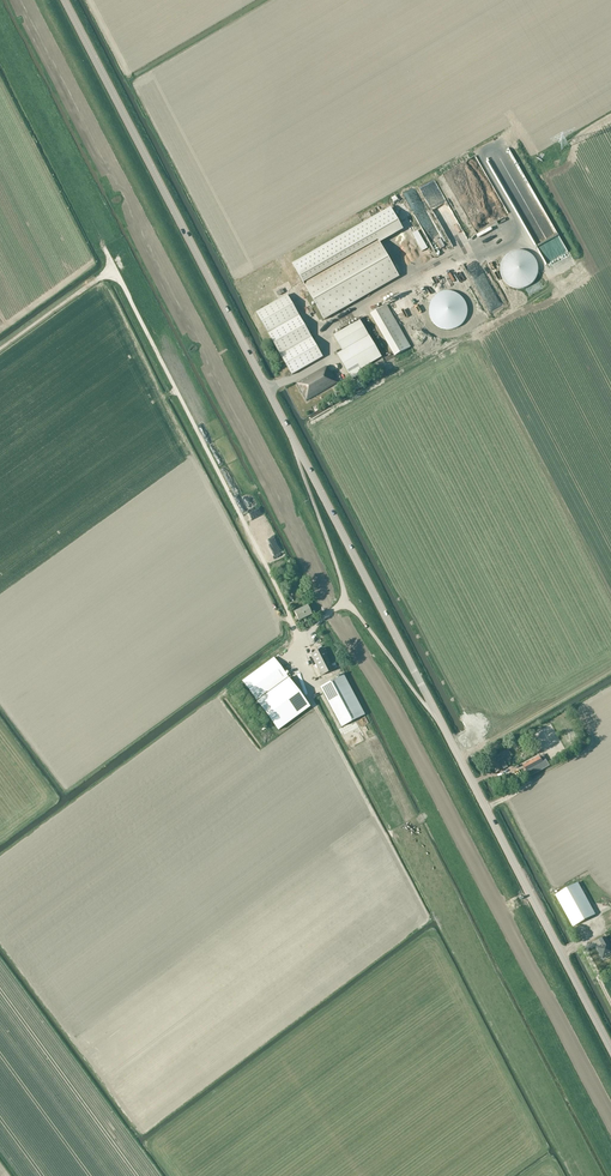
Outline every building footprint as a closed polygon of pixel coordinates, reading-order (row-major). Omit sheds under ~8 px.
[(304,284),(379,241),(402,228),(392,209),(315,252),(293,265),(304,284)] [(367,217),(374,214),(371,209),(364,212),(367,217)] [(421,214),(432,239),(439,236),(441,241),(443,240),(443,241),(446,240),(433,213),(426,216),(424,212),(421,214)] [(409,235),(426,264),(435,258),(419,230),(409,235)] [(324,320),(399,277),(379,241),(304,284),(324,320)] [(500,268),(500,270),(500,271),(501,273),(501,275),(501,276),(502,278),(503,279),(504,281),(505,282),(506,283),(507,284),(508,285),(510,286),(511,287),(513,288),(514,288),(516,289),(518,289),(519,289),(521,289),(523,289),(524,288),(526,288),(528,287),(529,286),(530,285),(532,284),(533,283),(534,282),(535,281),(536,279),(537,278),(537,276),(538,275),(538,273),(539,271),(539,270),(539,268),(538,266),(538,265),(537,263),(537,262),(536,260),(535,259),(534,257),(533,256),(532,255),(530,254),(529,253),(528,252),(526,252),(524,251),(523,251),(521,251),(519,250),(518,251),(516,251),(514,251),(513,252),(511,252),(510,253),(508,254),(507,255),(506,256),(505,257),(504,259),(503,260),(502,262),(501,263),(501,265),(501,266),(500,268)] [(429,309),(429,310),(429,312),(430,314),(430,315),(430,317),(431,318),(432,320),(433,321),(434,323),(435,324),(436,325),(437,326),(439,327),(440,328),(442,328),(444,329),(445,329),(447,329),(448,329),(450,329),(452,329),(453,329),(455,328),(457,328),(458,327),(460,326),(461,325),(462,324),(463,323),(464,321),(465,320),(466,318),(467,317),(467,315),(467,314),(468,312),(468,310),(468,309),(467,307),(467,305),(467,304),(466,302),(465,301),(464,299),(463,298),(462,297),(461,296),(460,295),(458,294),(457,293),(455,292),(453,292),(452,291),(450,291),(448,291),(447,291),(445,291),(444,292),(442,292),(440,293),(439,294),(437,295),(436,296),(435,297),(434,298),(433,299),(432,301),(431,302),(430,304),(430,305),(430,307),(429,309)] [(288,295),(256,313),(268,334),(300,316),(288,295)] [(370,314),(395,357),(411,348),(386,304),(370,314)] [(300,316),(268,334),(280,355),(312,337),(300,316)] [(360,369),(382,357),(369,336),(360,321),(334,336),(343,352),(337,355),(350,376),(350,375),(352,380),(363,374),(360,369)] [(312,337),(280,355),(292,375),(323,357),(312,337)] [(297,384),(307,401),(338,383),(331,371),(330,371),(326,366),(297,384)] [(307,606),(294,613),(298,621),(311,614),(307,606)] [(322,648),(315,652),(311,655),(322,676),(334,670),(322,648)] [(273,658),(242,681),(257,700),(276,685),(277,686),(257,701),(279,730),(310,707),(288,678),(280,684),(280,683),(288,677),(273,658)] [(343,675),(321,687),(342,727),(364,715),(343,675)] [(500,756),(490,761),(496,773),(506,768),(500,756)] [(527,770),(543,762),(540,756),(524,765),(527,770)] [(539,771),(550,765),(547,760),(543,762),(527,770),(530,775),(538,770),(539,771)] [(573,927),(596,915),(578,883),(556,895),(573,927)] [(610,955),(610,948),(605,937),(599,941),(602,945),(597,948),(603,959),(610,955)]
